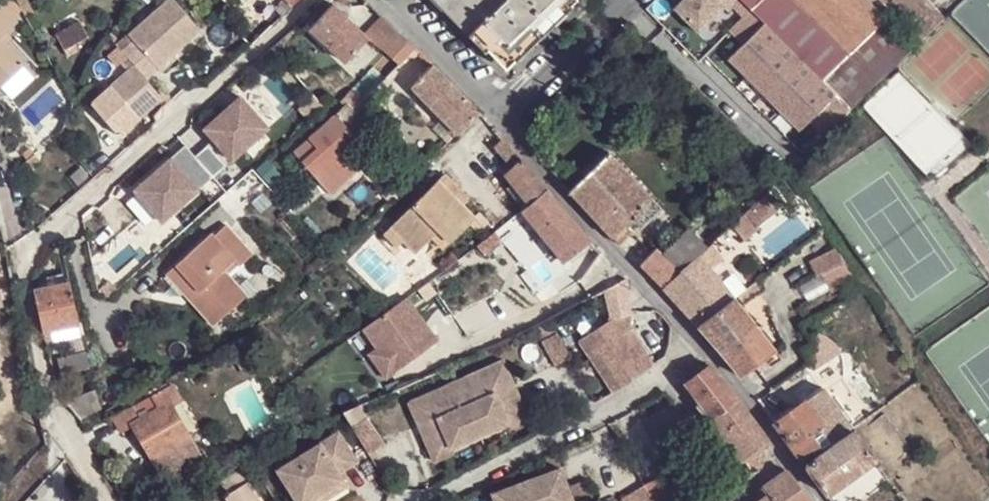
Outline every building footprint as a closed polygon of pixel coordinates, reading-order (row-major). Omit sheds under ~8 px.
[(26,17),(33,13),(26,0),(17,0),(26,17)] [(116,47),(120,51),(132,66),(143,78),(198,30),(172,0),(168,0),(116,47)] [(472,30),(503,0),(443,0),(472,30)] [(472,30),(482,41),(480,43),(481,44),(492,56),(495,53),(506,43),(513,51),(515,53),(560,8),(563,10),(574,0),(503,0),(472,30)] [(751,10),(761,0),(741,0),(751,10)] [(848,54),(796,0),(761,0),(751,10),(764,24),(848,108),(883,74),(855,47),(848,54)] [(885,19),(866,0),(796,0),(848,54),(855,47),(885,19)] [(893,12),(881,0),(866,0),(885,19),(893,12)] [(946,18),(928,0),(881,0),(893,12),(923,41),(946,18)] [(363,33),(331,2),(308,27),(345,61),(368,36),(363,33)] [(279,6),(276,10),(281,16),(285,12),(279,6)] [(274,7),(263,17),(272,25),(281,16),(276,10),(274,7)] [(400,33),(381,15),(363,33),(368,36),(383,49),(400,33)] [(885,19),(855,47),(883,74),(913,47),(885,19)] [(81,21),(56,34),(64,49),(89,36),(81,21)] [(763,93),(799,129),(805,124),(820,139),(850,110),(848,108),(764,24),(750,40),(730,60),(734,63),(763,93)] [(730,60),(750,40),(742,32),(720,55),(727,63),(730,60)] [(415,47),(400,33),(383,49),(398,64),(415,47)] [(23,65),(0,39),(0,86),(23,65)] [(128,69),(132,66),(120,51),(116,47),(106,55),(116,66),(120,62),(125,67),(125,66),(128,69)] [(420,52),(415,47),(398,64),(384,77),(389,82),(420,52)] [(479,111),(432,63),(409,86),(456,131),(479,111)] [(763,93),(734,63),(723,74),(752,104),(763,93)] [(101,117),(117,135),(161,98),(157,94),(143,78),(132,66),(128,69),(93,100),(91,106),(93,107),(101,117)] [(362,98),(352,87),(341,97),(345,100),(362,98)] [(161,98),(165,104),(170,99),(162,90),(157,94),(161,98)] [(240,95),(203,128),(232,159),(268,127),(240,95)] [(362,98),(345,100),(354,110),(364,100),(362,98)] [(347,103),(337,113),(361,140),(356,143),(357,144),(358,144),(359,144),(360,144),(361,143),(362,143),(363,143),(363,142),(364,142),(365,141),(366,141),(385,122),(364,100),(354,110),(347,103)] [(101,117),(93,107),(86,113),(95,122),(101,117)] [(299,161),(316,180),(356,143),(361,140),(337,113),(336,112),(307,137),(315,146),(299,161)] [(307,137),(291,151),(299,161),(315,146),(307,137)] [(546,189),(521,156),(503,137),(492,146),(509,164),(503,169),(512,181),(528,203),(546,189)] [(356,143),(316,180),(328,194),(369,157),(356,143)] [(185,144),(134,189),(162,221),(213,176),(185,144)] [(34,154),(30,149),(23,155),(27,160),(34,154)] [(609,152),(568,191),(613,237),(626,225),(632,219),(639,226),(642,229),(663,208),(609,152)] [(26,161),(23,163),(28,170),(39,161),(34,154),(27,160),(26,161)] [(442,172),(387,225),(399,239),(412,251),(429,236),(436,228),(448,240),(471,217),(460,203),(450,194),(456,188),(442,172)] [(528,203),(512,181),(505,187),(522,208),(528,203)] [(465,197),(456,188),(450,194),(460,203),(465,197)] [(563,210),(546,189),(528,203),(522,208),(524,210),(563,260),(590,240),(563,210)] [(763,197),(744,214),(756,228),(757,227),(776,213),(763,197)] [(233,256),(240,262),(261,242),(232,213),(212,233),(208,229),(173,262),(198,288),(189,296),(213,321),(244,290),(222,267),(233,256)] [(744,214),(731,227),(743,242),(758,229),(757,227),(756,228),(744,214)] [(632,219),(626,225),(633,233),(639,226),(632,219)] [(399,239),(387,225),(378,234),(392,246),(399,239)] [(283,226),(271,236),(281,248),(293,238),(283,226)] [(436,228),(429,236),(440,248),(448,240),(436,228)] [(700,253),(707,247),(694,234),(688,228),(663,253),(658,247),(640,265),(663,288),(700,253)] [(707,247),(700,253),(711,269),(723,259),(710,243),(707,247)] [(812,262),(830,295),(855,281),(836,248),(812,262)] [(607,257),(602,251),(594,258),(600,266),(606,261),(609,259),(607,257)] [(696,325),(733,296),(711,269),(700,253),(663,288),(696,325)] [(621,272),(609,259),(606,261),(618,274),(621,272)] [(198,288),(173,262),(165,270),(189,296),(198,288)] [(55,284),(68,281),(70,280),(69,274),(54,279),(55,284)] [(631,306),(625,277),(606,288),(611,318),(619,313),(631,306)] [(77,324),(68,281),(55,284),(34,289),(42,330),(77,324)] [(757,282),(738,297),(743,303),(762,288),(757,282)] [(405,294),(362,324),(376,345),(368,350),(385,375),(436,339),(405,294)] [(756,365),(775,351),(769,342),(737,302),(733,296),(696,325),(723,354),(740,377),(756,365)] [(578,341),(613,393),(654,365),(619,313),(611,318),(578,341)] [(541,333),(554,326),(550,316),(535,322),(541,333)] [(42,330),(44,338),(80,330),(79,324),(77,324),(42,330)] [(554,359),(568,351),(557,331),(554,326),(541,333),(554,359)] [(821,388),(841,372),(844,364),(842,353),(837,344),(829,337),(819,334),(809,335),(812,343),(801,349),(807,363),(819,388),(820,388),(821,388)] [(89,363),(84,347),(54,355),(58,369),(89,363)] [(502,356),(456,377),(481,429),(508,417),(509,416),(507,411),(524,402),(502,356)] [(741,400),(709,363),(686,379),(743,458),(763,443),(768,438),(741,400)] [(456,377),(411,397),(432,445),(450,436),(453,442),(454,441),(481,429),(456,377)] [(151,397),(168,387),(166,383),(157,388),(156,386),(148,391),(151,397)] [(98,399),(93,385),(61,397),(81,420),(85,419),(101,409),(98,399)] [(151,397),(114,417),(120,429),(131,423),(165,480),(203,458),(170,403),(179,398),(172,385),(168,387),(151,397)] [(98,399),(101,409),(123,397),(118,388),(98,399)] [(773,422),(804,465),(852,430),(821,388),(820,388),(819,388),(773,422)] [(529,414),(524,402),(507,411),(509,416),(508,417),(510,422),(529,414)] [(645,422),(663,455),(694,437),(681,407),(680,406),(678,405),(677,404),(675,404),(673,403),(671,404),(669,405),(668,405),(645,422)] [(368,414),(354,423),(370,450),(384,441),(368,414)] [(280,465),(301,500),(304,500),(345,476),(341,469),(359,458),(340,428),(280,465)] [(874,460),(852,430),(804,465),(825,495),(874,460)] [(437,456),(457,447),(454,441),(453,442),(450,436),(432,445),(437,456)] [(762,459),(763,443),(743,458),(753,472),(760,466),(762,459)] [(534,500),(574,500),(567,484),(560,466),(526,480),(534,500)] [(792,471),(788,469),(783,471),(759,485),(760,487),(763,486),(767,493),(755,500),(812,500),(792,471)] [(5,475),(0,480),(0,493),(11,481),(5,475)] [(304,500),(318,500),(349,482),(345,476),(304,500)] [(567,484),(574,500),(582,500),(594,497),(586,477),(567,484)] [(659,477),(645,484),(654,500),(667,500),(672,498),(666,489),(659,477)] [(224,496),(228,500),(262,500),(250,480),(224,496)] [(526,480),(492,492),(496,500),(534,500),(526,480)] [(684,491),(691,487),(688,480),(680,484),(684,491)] [(679,494),(684,491),(680,484),(678,482),(666,489),(672,498),(679,494)] [(622,495),(625,500),(654,500),(645,484),(644,483),(622,495)] [(697,484),(691,487),(684,491),(679,494),(684,500),(690,500),(703,493),(697,484)] [(947,500),(964,500),(956,490),(945,497),(947,500)]
